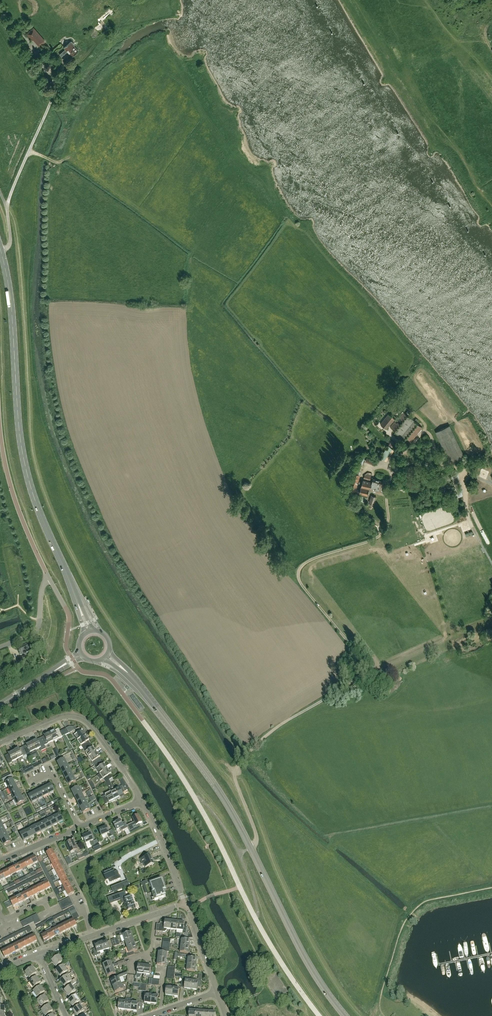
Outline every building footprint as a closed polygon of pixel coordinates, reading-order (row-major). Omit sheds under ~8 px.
[(109,8),(105,11),(109,16),(115,12),(113,8),(111,10),(109,8)] [(36,31),(30,37),(32,40),(33,40),(32,39),(33,38),(40,46),(44,42),(43,41),(44,40),(36,31)] [(65,49),(60,54),(62,56),(67,51),(72,57),(78,51),(71,42),(64,48),(65,49)] [(414,421),(408,415),(410,413),(408,411),(405,413),(403,411),(390,427),(410,443),(423,428),(416,422),(418,420),(416,418),(414,421)] [(380,424),(386,429),(395,419),(389,413),(380,424)] [(465,457),(449,425),(435,432),(450,464),(465,457)] [(388,445),(380,456),(386,461),(393,449),(388,445)] [(364,457),(359,456),(354,473),(360,475),(364,457)] [(377,462),(367,457),(364,461),(375,466),(377,462)] [(423,463),(408,467),(410,472),(425,468),(423,463)] [(457,470),(450,472),(458,498),(464,496),(457,470)] [(360,476),(353,474),(349,489),(360,492),(359,493),(367,495),(369,489),(380,492),(383,482),(373,478),(372,482),(363,479),(360,489),(357,488),(360,476)] [(374,505),(374,504),(376,505),(378,499),(376,498),(377,497),(371,495),(369,503),(374,505)] [(27,644),(17,648),(20,655),(30,651),(27,644)] [(25,665),(22,657),(18,659),(20,664),(14,666),(15,669),(25,665)] [(134,695),(131,697),(140,710),(143,708),(134,695)] [(78,741),(85,736),(79,728),(76,729),(75,727),(70,727),(67,728),(69,733),(72,732),(78,741)] [(59,729),(50,734),(54,741),(63,737),(62,736),(65,735),(69,733),(67,728),(60,732),(59,729)] [(50,734),(41,738),(45,746),(54,741),(50,734)] [(67,745),(68,748),(71,745),(70,743),(65,735),(62,736),(63,737),(67,745)] [(85,736),(78,741),(83,749),(91,745),(85,736)] [(45,746),(41,738),(32,743),(36,750),(40,748),(41,751),(46,749),(45,746)] [(32,743),(23,747),(27,755),(36,750),(32,743)] [(96,753),(91,745),(83,749),(89,758),(96,753)] [(27,755),(23,747),(14,752),(18,759),(27,755)] [(18,759),(14,752),(5,756),(9,764),(18,759)] [(96,753),(89,758),(95,766),(102,761),(96,753)] [(60,768),(67,765),(64,759),(58,762),(60,768)] [(102,761),(95,766),(100,774),(107,769),(102,761)] [(70,770),(67,765),(60,768),(63,774),(70,770)] [(113,778),(107,769),(100,774),(97,776),(100,780),(103,778),(106,783),(109,780),(113,778)] [(73,776),(70,770),(63,774),(66,780),(73,776)] [(76,782),(73,776),(66,780),(69,785),(76,782)] [(9,789),(16,785),(13,779),(6,783),(9,789)] [(109,780),(106,783),(111,793),(114,801),(124,796),(122,792),(125,791),(123,785),(119,787),(120,788),(113,791),(112,789),(113,788),(109,780)] [(16,785),(9,789),(11,794),(18,791),(16,785)] [(51,785),(45,788),(49,794),(55,791),(51,785)] [(75,796),(82,793),(79,787),(72,791),(75,796)] [(49,794),(45,788),(40,790),(43,797),(49,794)] [(40,790),(34,793),(38,800),(43,797),(40,790)] [(21,796),(18,791),(11,794),(14,800),(21,796)] [(38,800),(34,793),(29,796),(32,803),(38,800)] [(84,798),(82,793),(75,796),(77,802),(84,798)] [(111,793),(102,798),(105,805),(114,801),(111,793)] [(21,796),(14,800),(17,806),(24,802),(21,796)] [(87,804),(84,798),(77,802),(80,808),(87,804)] [(87,804),(80,808),(83,813),(90,810),(87,804)] [(14,823),(26,817),(22,807),(16,810),(19,815),(17,816),(14,811),(9,813),(14,823)] [(60,814),(54,817),(58,824),(63,821),(60,814)] [(130,820),(132,824),(135,822),(136,826),(142,823),(138,815),(133,818),(130,820)] [(58,824),(54,817),(49,820),(52,827),(58,824)] [(52,827),(49,820),(43,823),(46,830),(52,827)] [(118,834),(128,829),(125,823),(122,825),(120,821),(113,824),(118,834)] [(43,823),(37,826),(41,833),(46,830),(43,823)] [(41,833),(37,826),(32,829),(35,836),(41,833)] [(112,830),(109,832),(106,827),(99,830),(102,836),(108,834),(109,838),(115,835),(112,830)] [(32,829),(26,831),(30,838),(35,836),(32,829)] [(0,834),(0,838),(1,840),(8,837),(5,831),(0,834)] [(30,838),(26,831),(20,834),(24,841),(30,838)] [(86,844),(89,842),(92,846),(95,852),(101,849),(97,840),(94,842),(93,841),(90,834),(83,837),(86,844)] [(11,842),(8,837),(1,840),(4,846),(11,842)] [(73,841),(66,844),(70,853),(75,851),(77,855),(79,859),(85,857),(83,853),(78,843),(79,846),(76,848),(73,841)] [(49,859),(55,855),(53,850),(46,853),(49,859)] [(55,855),(49,859),(52,864),(58,861),(55,855)] [(139,861),(141,861),(143,865),(144,864),(145,868),(154,864),(151,855),(144,858),(143,857),(138,859),(139,861)] [(38,862),(35,856),(29,859),(33,865),(38,862)] [(33,865),(29,859),(24,862),(27,868),(33,865)] [(58,861),(52,864),(54,869),(61,866),(58,861)] [(27,868),(24,862),(19,864),(22,870),(27,868)] [(22,870),(19,864),(13,867),(16,873),(22,870)] [(61,866),(54,869),(57,875),(63,872),(61,866)] [(13,867),(8,870),(11,876),(12,878),(17,875),(16,873),(13,867)] [(112,869),(103,873),(106,880),(109,879),(111,882),(121,878),(118,871),(114,873),(112,869)] [(11,876),(8,870),(2,872),(6,879),(11,876)] [(66,877),(63,872),(57,875),(60,880),(66,877)] [(69,882),(66,877),(60,880),(63,885),(69,882)] [(159,880),(159,881),(150,884),(153,892),(152,892),(155,901),(165,897),(161,885),(165,884),(163,879),(159,880)] [(145,885),(148,883),(146,880),(144,882),(140,883),(141,886),(143,886),(145,894),(148,893),(145,885)] [(48,881),(41,885),(45,891),(51,888),(48,881)] [(128,881),(115,886),(117,891),(124,888),(125,889),(130,887),(128,881)] [(69,882),(63,885),(64,888),(62,889),(63,892),(65,891),(72,888),(69,882)] [(37,887),(31,890),(35,896),(40,893),(37,887)] [(72,888),(65,891),(68,896),(74,893),(72,888)] [(31,890),(26,892),(29,898),(35,896),(31,890)] [(26,892),(21,895),(24,901),(29,898),(26,892)] [(136,908),(132,897),(127,898),(125,892),(108,898),(110,904),(121,900),(122,903),(124,903),(127,911),(132,909),(136,908)] [(21,895),(15,898),(18,904),(24,901),(21,895)] [(15,898),(10,900),(12,906),(13,907),(18,904),(15,898)] [(74,919),(68,922),(71,929),(77,926),(76,923),(74,920),(74,919)] [(170,929),(171,921),(165,920),(165,923),(160,922),(160,924),(157,924),(156,931),(164,932),(165,932),(167,930),(167,929),(170,929)] [(178,921),(177,930),(183,931),(183,933),(186,934),(187,926),(184,926),(184,922),(178,921)] [(68,922),(63,925),(66,931),(71,929),(68,922)] [(61,934),(55,923),(52,925),(55,929),(52,930),(55,937),(61,934)] [(66,931),(63,925),(58,928),(55,923),(61,934),(66,931)] [(55,937),(52,930),(47,933),(50,939),(55,937)] [(50,939),(47,933),(44,935),(42,932),(40,933),(44,942),(50,939)] [(125,941),(133,938),(131,932),(123,935),(125,941)] [(29,938),(32,944),(38,941),(34,935),(29,938)] [(32,944),(29,938),(23,941),(27,947),(32,944)] [(133,938),(125,941),(127,947),(135,944),(133,938)] [(103,951),(104,953),(107,952),(106,950),(110,949),(110,948),(112,947),(110,940),(107,941),(107,940),(101,942),(103,951)] [(27,947),(23,941),(18,943),(21,949),(27,947)] [(103,951),(101,942),(94,944),(96,948),(93,949),(95,956),(101,954),(100,952),(103,951)] [(21,949),(18,943),(13,946),(16,952),(21,949)] [(135,944),(127,947),(129,953),(127,954),(128,957),(135,954),(134,952),(137,950),(135,944)] [(16,952),(13,946),(7,949),(10,955),(16,952)] [(10,955),(7,949),(2,951),(5,958),(10,955)] [(59,955),(52,961),(56,966),(58,969),(63,965),(64,965),(65,964),(64,961),(59,955)] [(111,961),(103,964),(105,971),(113,968),(113,967),(116,967),(114,964),(112,965),(111,961)] [(133,983),(136,983),(137,978),(138,978),(139,978),(140,978),(141,977),(141,976),(141,975),(142,974),(143,974),(144,965),(138,964),(137,976),(134,976),(133,983)] [(58,969),(56,970),(60,976),(62,978),(67,975),(68,975),(70,974),(67,971),(68,971),(64,965),(63,965),(58,969)] [(27,979),(29,982),(36,977),(34,974),(37,973),(32,967),(25,972),(29,978),(27,979)] [(113,968),(105,971),(107,977),(115,973),(113,968)] [(111,980),(113,986),(121,983),(119,978),(127,975),(128,975),(126,971),(113,977),(114,979),(111,980)] [(62,978),(60,980),(64,986),(65,986),(67,988),(72,985),(77,981),(75,979),(72,981),(68,975),(67,975),(62,978)] [(32,989),(33,991),(40,986),(39,984),(41,982),(36,976),(36,977),(29,982),(33,988),(32,989)] [(191,989),(192,980),(185,980),(186,978),(182,978),(181,987),(184,988),(191,989)] [(123,990),(121,983),(113,986),(115,993),(123,990)] [(67,988),(64,990),(69,996),(71,998),(76,995),(78,994),(76,991),(76,990),(72,985),(67,988)] [(36,998),(37,1001),(44,996),(43,993),(45,992),(41,986),(40,986),(33,991),(37,997),(36,998)] [(37,1001),(41,1006),(47,1003),(49,1001),(45,995),(44,996),(37,1001)] [(71,998),(69,1000),(73,1006),(75,1008),(80,1004),(80,1005),(87,1000),(86,998),(81,1001),(80,1001),(81,1001),(76,995),(71,998)] [(119,1005),(118,1009),(124,1010),(125,1001),(119,1000),(120,998),(116,997),(115,1005),(119,1005)] [(53,1014),(51,1012),(53,1011),(49,1005),(48,1005),(47,1003),(41,1006),(40,1008),(42,1010),(41,1010),(45,1015),(51,1015),(53,1014)] [(78,1015),(82,1015),(84,1014),(85,1014),(86,1013),(85,1011),(80,1005),(80,1004),(75,1008),(73,1010),(77,1015),(78,1015)]
